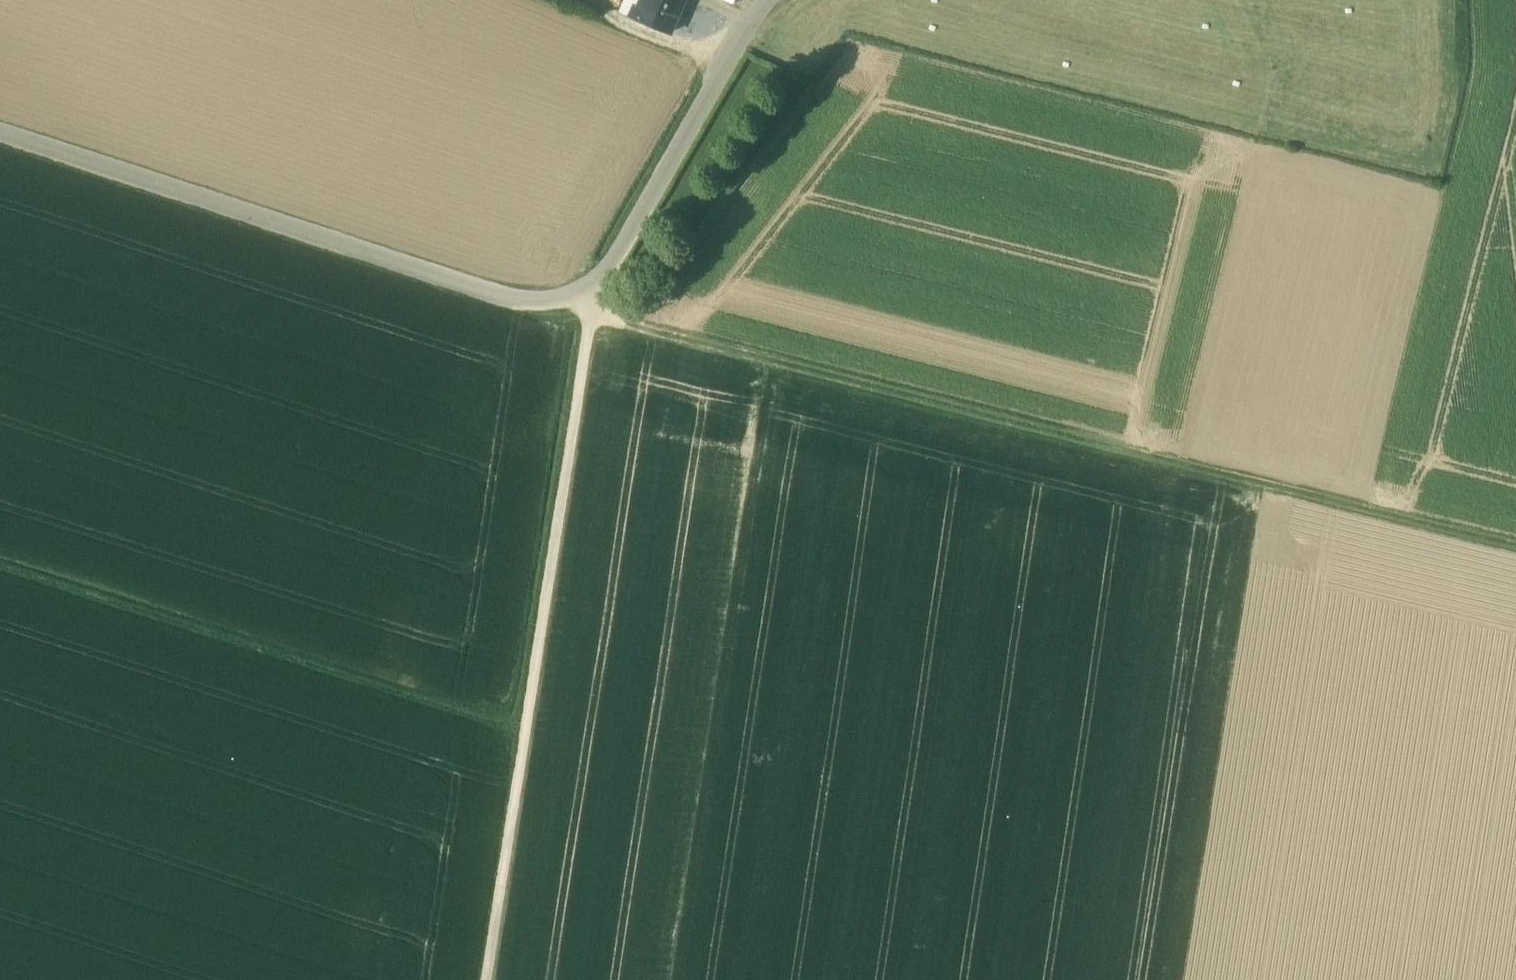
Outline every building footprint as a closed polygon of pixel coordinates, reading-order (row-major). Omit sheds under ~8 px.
[(639,6),(639,7),(652,13),(647,23),(670,33),(684,0),(642,0),(639,6)] [(652,13),(639,7),(639,6),(634,4),(629,15),(644,22),(647,23),(652,13)]
